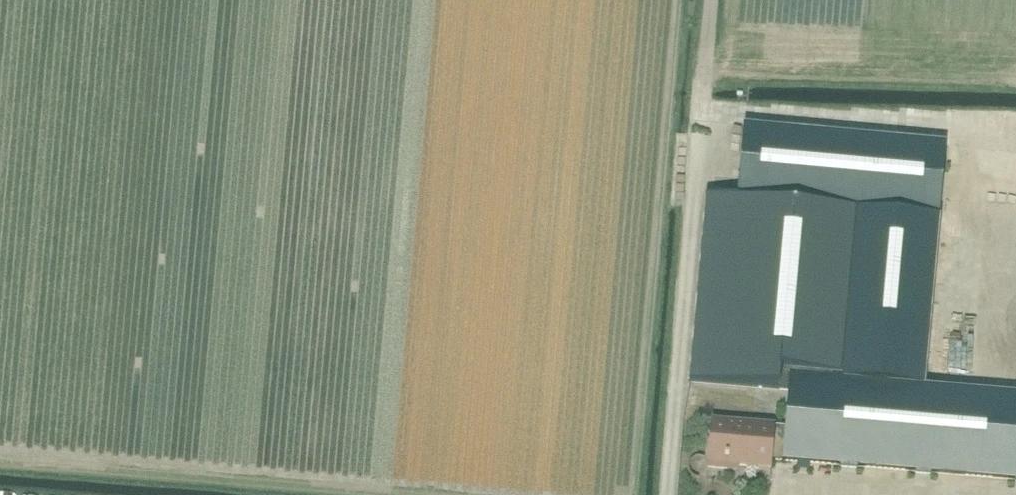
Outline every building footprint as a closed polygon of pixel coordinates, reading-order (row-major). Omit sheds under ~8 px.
[(944,144),(744,126),(738,199),(707,196),(690,382),(788,391),(785,427),(712,421),(708,468),(727,469),(727,465),(770,469),(771,460),(1015,481),(1015,396),(923,389),(944,144)]
